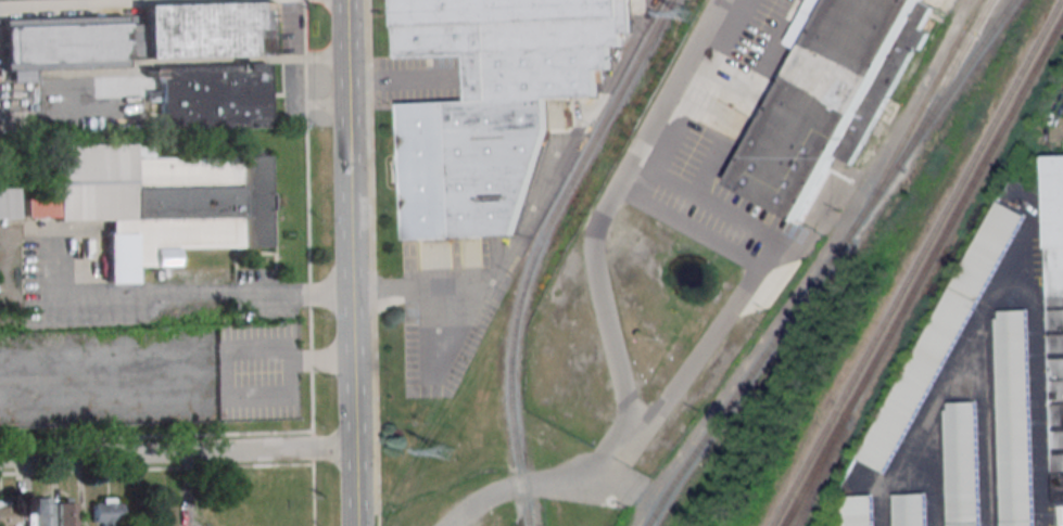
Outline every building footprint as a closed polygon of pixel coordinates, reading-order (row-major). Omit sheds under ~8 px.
[(396,57),(466,56),(467,101),(401,102),(404,238),(509,236),(545,142),(544,97),(597,97),(597,69),(611,69),(611,47),(623,46),(622,32),(630,32),(630,0),(395,0),(396,57)] [(729,180),(829,0),(917,0),(796,217),(729,180)] [(3,20),(5,71),(126,67),(125,59),(144,58),(145,79),(157,78),(158,96),(150,96),(150,101),(159,101),(160,130),(268,127),(266,59),(279,58),(277,1),(141,6),(142,15),(3,20)] [(108,219),(108,283),(134,283),(134,266),(174,267),(174,248),(267,249),(268,158),(149,157),(149,145),(55,145),(54,198),(25,198),(25,219),(108,219)] [(1062,502),(1062,155),(1047,155),(1054,502),(1062,502)] [(16,218),(16,189),(0,189),(0,218),(16,218)] [(860,460),(888,474),(1022,213),(993,199),(860,460)] [(995,310),(1000,525),(1033,525),(1028,309),(995,310)] [(978,401),(945,402),(947,525),(980,525),(978,401)] [(927,493),(894,493),(894,525),(927,525),(927,493)] [(842,495),(843,525),(876,525),(875,494),(842,495)] [(34,525),(53,525),(53,497),(34,497),(34,525)] [(58,525),(76,525),(76,498),(58,498),(58,525)] [(121,498),(93,498),(93,525),(121,525),(121,498)] [(15,525),(15,501),(0,501),(0,525),(15,525)]
